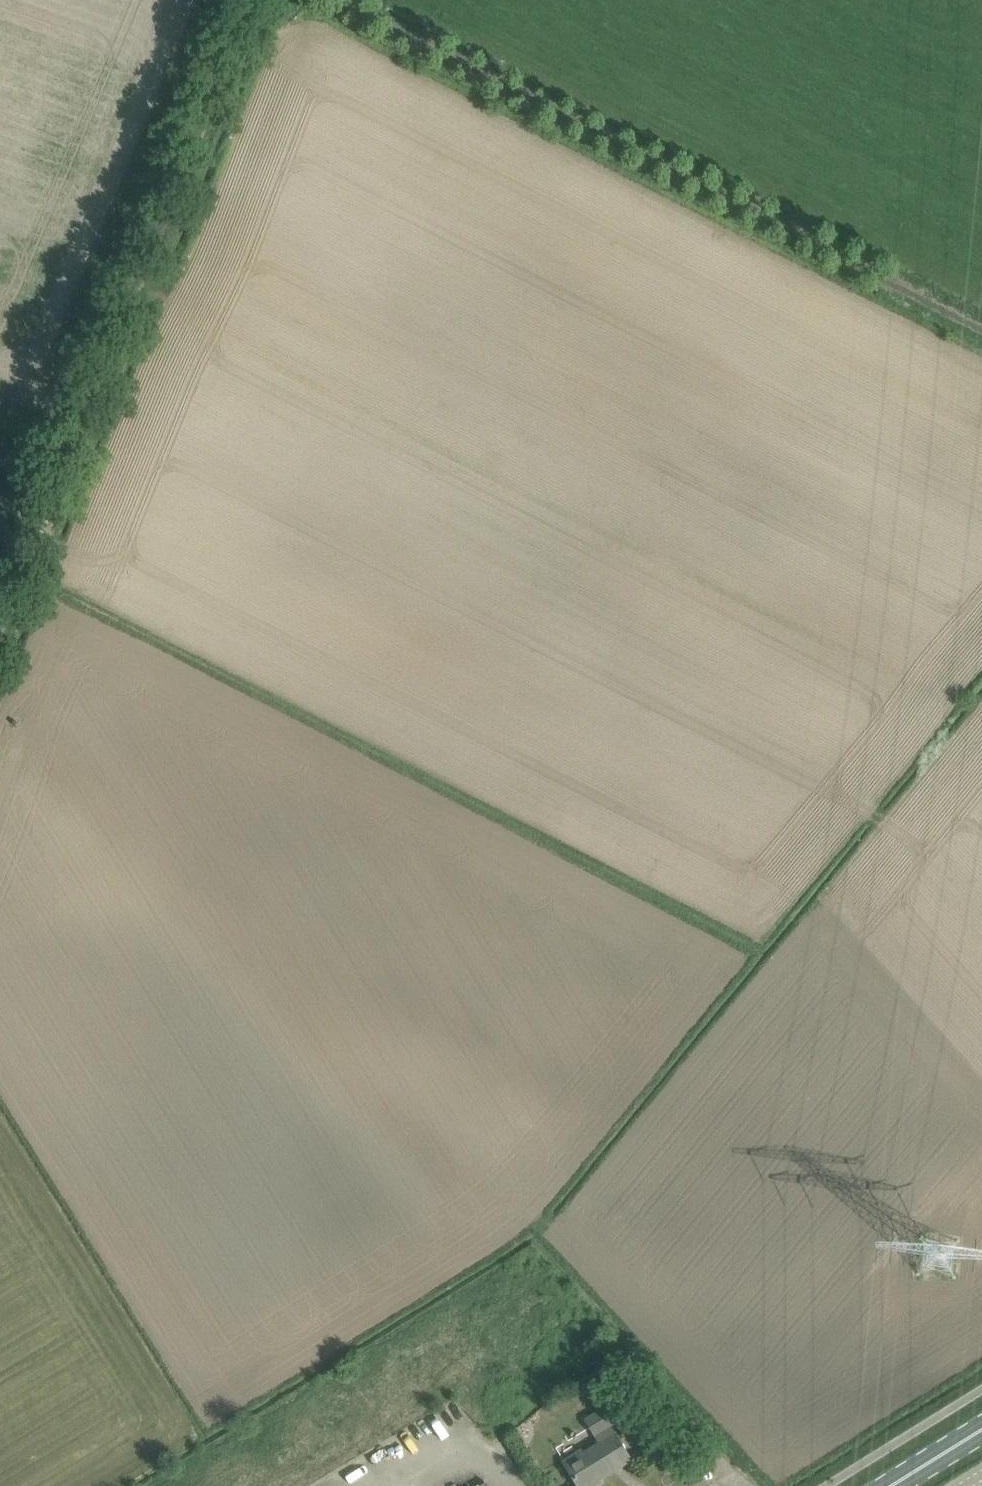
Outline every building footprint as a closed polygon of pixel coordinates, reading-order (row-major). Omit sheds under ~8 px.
[(609,1406),(587,1420),(601,1444),(584,1454),(582,1451),(565,1462),(579,1485),(592,1485),(601,1481),(599,1478),(620,1465),(621,1466),(631,1459),(610,1426),(619,1421),(609,1406)]
